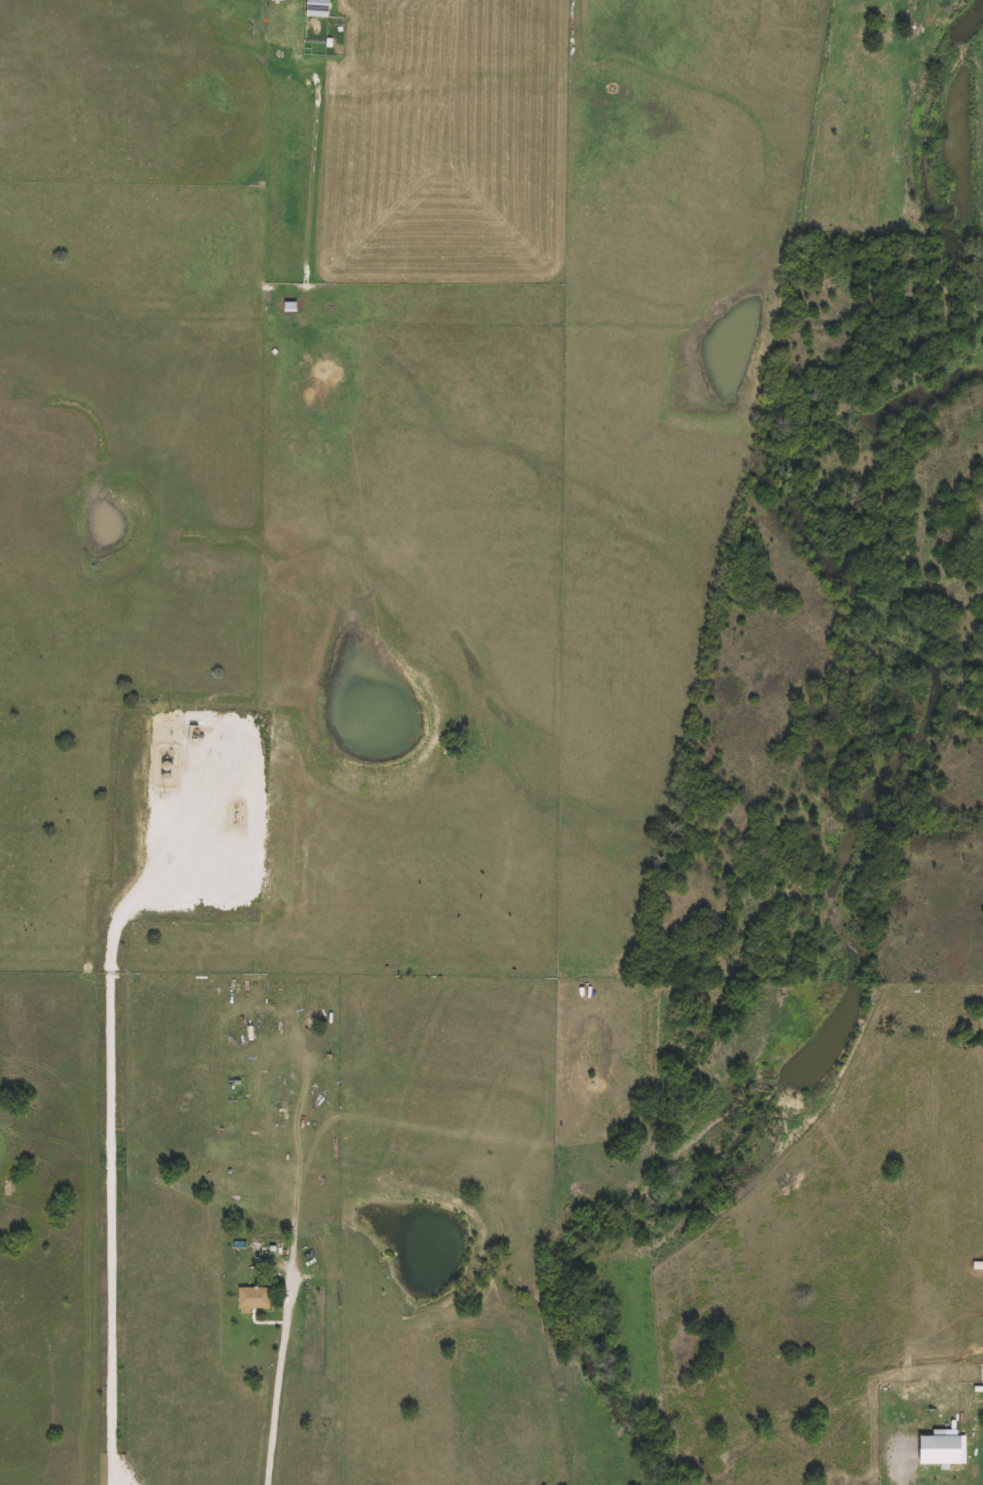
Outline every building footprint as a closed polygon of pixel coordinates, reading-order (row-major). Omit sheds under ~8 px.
[(308,17),(308,0),(330,0),(330,17),(308,17)] [(270,1311),(239,1311),(239,1287),(270,1287),(270,1311)] [(917,1462),(918,1433),(955,1434),(954,1463),(917,1462)]
